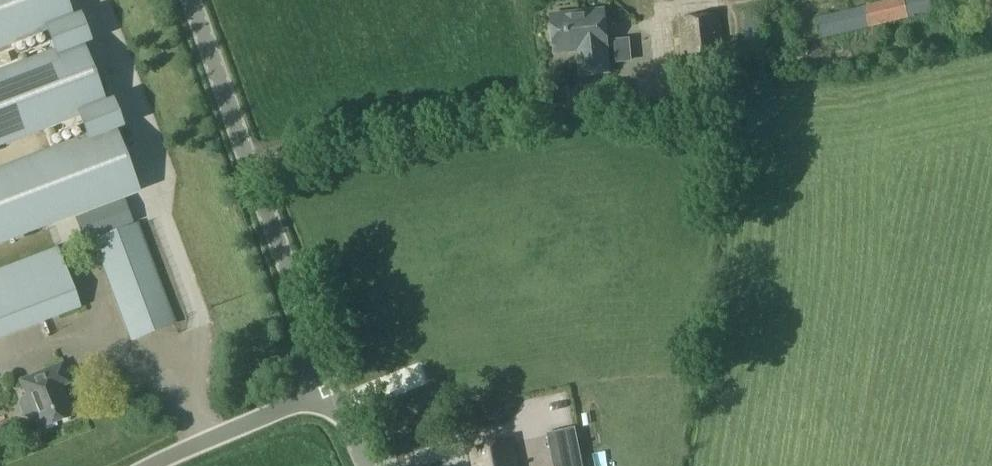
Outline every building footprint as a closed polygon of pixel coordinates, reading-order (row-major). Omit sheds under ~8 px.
[(136,193),(114,131),(121,128),(112,103),(103,105),(81,46),(89,43),(79,17),(71,20),(64,0),(0,0),(0,244),(136,193)] [(940,11),(937,0),(890,0),(818,18),(822,39),(940,11)] [(763,34),(760,10),(744,12),(748,48),(768,45),(766,33),(763,34)] [(578,52),(580,76),(609,74),(603,12),(574,15),(570,19),(552,21),(555,54),(578,52)] [(684,66),(723,62),(718,16),(679,20),(684,66)] [(174,323),(137,225),(94,241),(130,339),(174,323)] [(56,248),(0,270),(0,337),(78,307),(56,248)] [(21,381),(27,395),(20,397),(17,405),(22,417),(29,420),(36,417),(40,428),(72,416),(60,386),(68,383),(61,365),(21,381)] [(574,430),(549,435),(555,465),(581,465),(578,450),(574,430)] [(512,443),(470,452),(473,465),(517,465),(512,443)]
